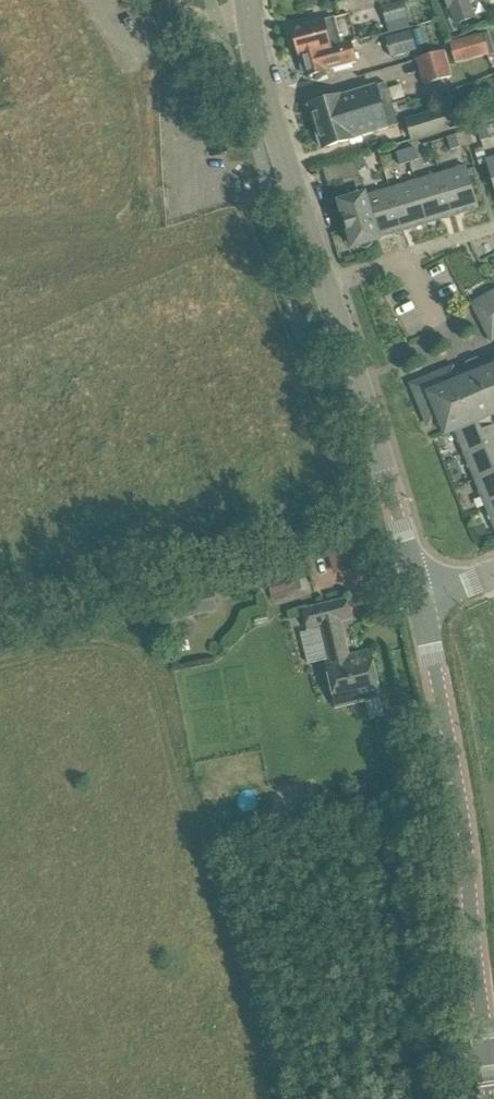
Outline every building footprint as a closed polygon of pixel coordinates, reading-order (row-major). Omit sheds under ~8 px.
[(449,8),(452,7),(458,23),(473,17),(468,2),(473,0),(446,0),(449,8)] [(387,23),(407,17),(403,4),(384,9),(387,23)] [(349,30),(370,24),(365,9),(344,16),(349,30)] [(407,17),(387,23),(390,33),(410,27),(407,17)] [(342,45),(342,44),(335,18),(324,20),(292,29),(296,41),(293,45),(295,51),(299,53),(300,57),(301,56),(342,45)] [(385,37),(390,56),(416,50),(411,30),(385,37)] [(451,50),(424,58),(416,60),(424,85),(452,77),(449,66),(493,52),(488,32),(449,43),(451,50)] [(301,56),(307,76),(326,71),(326,70),(356,62),(351,42),(342,44),(342,45),(301,56)] [(386,82),(380,84),(309,106),(316,129),(393,105),(386,82)] [(393,105),(316,129),(322,148),(399,125),(393,105)] [(405,118),(413,142),(451,129),(443,106),(405,118)] [(486,124),(477,127),(480,139),(490,137),(486,124)] [(456,133),(447,136),(450,149),(460,146),(456,133)] [(418,159),(415,147),(405,149),(409,162),(418,159)] [(405,149),(396,152),(400,165),(409,162),(405,149)] [(367,169),(364,157),(354,159),(358,172),(367,169)] [(440,173),(453,214),(478,207),(466,165),(440,173)] [(440,173),(415,181),(428,222),(453,214),(440,173)] [(347,192),(343,180),(334,183),(338,195),(347,192)] [(428,222),(415,181),(389,189),(402,230),(428,222)] [(365,196),(372,217),(378,238),(402,230),(389,189),(365,196)] [(340,202),(347,224),(372,217),(365,196),(365,194),(340,202)] [(372,217),(347,224),(354,247),(378,240),(378,238),(372,217)] [(492,293),(484,295),(482,298),(483,303),(475,307),(473,303),(471,304),(492,342),(493,341),(493,292),(492,293)] [(454,431),(493,414),(493,358),(456,374),(453,367),(420,380),(419,381),(417,383),(416,384),(415,386),(414,388),(414,390),(414,392),(414,394),(415,396),(421,411),(426,419),(428,421),(430,422),(432,422),(434,423),(436,423),(438,422),(440,422),(445,434),(454,431)] [(493,443),(493,414),(454,431),(456,434),(458,443),(460,445),(465,444),(469,453),(493,443)] [(469,453),(465,455),(467,460),(468,468),(471,471),(476,470),(479,479),(493,473),(493,443),(469,453)] [(479,479),(475,480),(477,485),(479,494),(482,496),(486,496),(490,504),(493,503),(493,473),(479,479)] [(287,593),(302,589),(298,575),(269,582),(274,601),(288,597),(287,593)] [(218,585),(163,598),(172,637),(206,629),(202,612),(223,608),(218,585)] [(347,601),(306,611),(310,628),(321,626),(331,664),(328,664),(335,695),(339,707),(381,696),(372,660),(353,665),(341,621),(352,618),(347,601)] [(306,665),(307,670),(314,668),(322,701),(332,698),(323,661),(306,665)]
